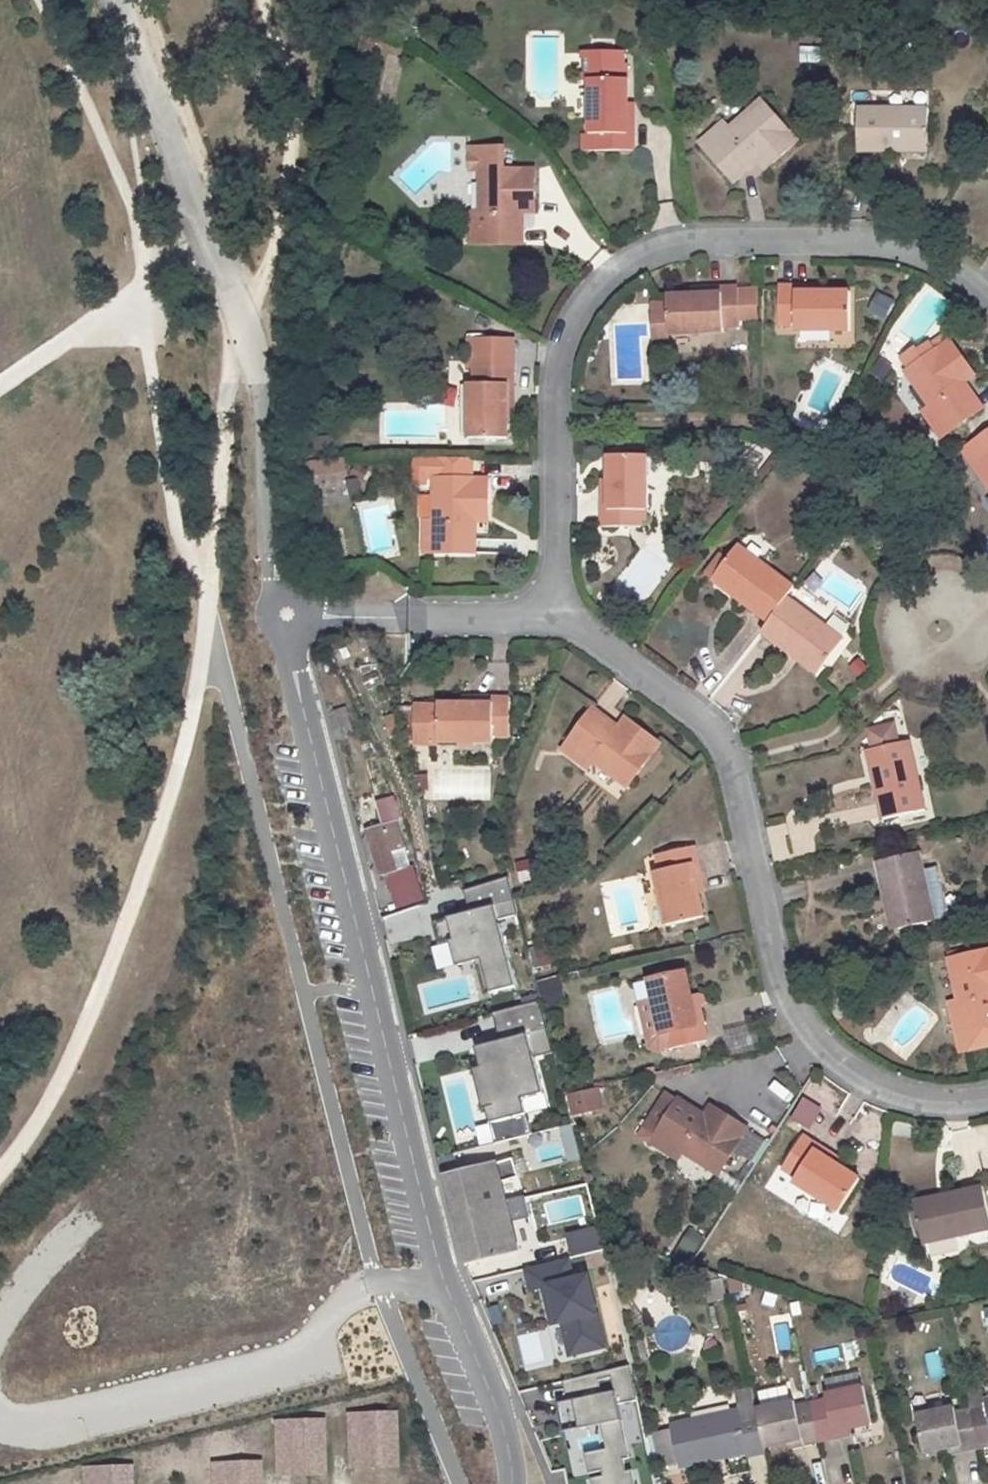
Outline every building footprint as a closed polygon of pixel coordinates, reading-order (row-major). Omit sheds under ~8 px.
[(367,39),(363,52),(376,57),(380,43),(367,39)] [(798,47),(798,62),(817,62),(817,48),(798,47)] [(585,80),(591,80),(624,80),(624,55),(585,55),(585,80)] [(624,80),(591,80),(591,135),(597,134),(597,151),(635,151),(635,117),(629,117),(629,104),(629,80),(624,80)] [(724,122),(700,143),(734,182),(757,161),(762,156),(771,166),(799,142),(762,100),(730,129),(724,122)] [(929,108),(859,108),(859,151),(893,151),(893,144),(930,145),(929,108)] [(523,245),(523,214),(523,207),(535,208),(535,170),(504,170),(504,148),(470,148),(469,171),(481,171),(481,213),(472,213),(472,244),(523,245)] [(762,156),(757,161),(766,170),(771,166),(762,156)] [(827,293),(813,293),(813,287),(782,286),(781,326),(797,326),(797,332),(851,332),(851,294),(827,293)] [(740,289),(707,289),(708,296),(693,296),(669,296),(669,304),(654,304),(654,315),(670,315),(671,335),(724,333),(725,328),(742,327),(742,320),(741,308),(758,307),(760,307),(760,291),(740,292),(740,289)] [(886,321),(893,298),(875,292),(868,316),(886,321)] [(758,307),(741,308),(742,320),(759,320),(758,307)] [(670,315),(654,315),(656,347),(671,346),(671,335),(670,315)] [(951,340),(906,371),(931,407),(924,412),(942,438),(985,409),(967,382),(963,377),(972,371),(951,340)] [(470,383),(470,438),(508,439),(509,414),(509,400),(514,400),(513,368),(475,367),(475,383),(470,383)] [(972,371),(963,377),(967,382),(976,375),(972,371)] [(969,445),(979,461),(973,465),(987,486),(987,431),(969,445)] [(979,461),(969,445),(962,449),(973,465),(979,461)] [(718,446),(702,447),(701,463),(718,463),(718,446)] [(338,452),(303,471),(312,487),(347,469),(338,452)] [(649,456),(611,456),(610,480),(611,495),(605,494),(604,526),(643,528),(643,511),(649,511),(649,456)] [(434,522),(425,523),(426,555),(476,554),(476,522),(477,516),(490,515),(489,479),(473,479),(473,460),(438,460),(438,479),(434,479),(434,522)] [(739,545),(717,574),(746,596),(742,601),(769,621),(789,595),(795,587),(739,545)] [(717,574),(713,579),(742,601),(746,596),(717,574)] [(769,621),(762,631),(791,652),(794,647),(823,669),(846,639),(789,595),(769,621)] [(794,647),(791,652),(820,674),(823,669),(794,647)] [(854,679),(868,670),(858,657),(845,666),(854,679)] [(512,699),(478,698),(478,703),(464,703),(440,703),(440,742),(495,742),(495,736),(512,736),(512,699)] [(593,708),(563,749),(589,769),(595,762),(629,787),(661,744),(632,721),(625,731),(619,727),(593,708)] [(626,717),(619,727),(625,731),(632,721),(626,717)] [(421,721),(422,735),(436,736),(437,722),(421,721)] [(911,741),(874,749),(882,784),(876,786),(884,820),(927,810),(911,741)] [(874,749),(868,750),(876,786),(882,784),(874,749)] [(401,871),(396,853),(406,850),(399,823),(368,832),(382,877),(401,871)] [(695,846),(658,854),(661,869),(656,871),(668,927),(705,918),(700,894),(697,880),(702,878),(695,846)] [(406,850),(396,853),(401,871),(411,867),(406,850)] [(920,852),(878,861),(885,894),(891,894),(899,928),(951,918),(939,867),(925,870),(920,852)] [(517,883),(531,880),(526,859),(512,862),(517,883)] [(517,986),(500,919),(519,914),(509,877),(466,890),(471,912),(434,921),(440,945),(454,941),(460,964),(483,958),(492,993),(517,986)] [(702,878),(697,880),(700,894),(706,893),(702,878)] [(420,879),(393,887),(398,907),(425,899),(420,879)] [(891,894),(885,894),(893,930),(899,928),(891,894)] [(950,959),(960,1000),(951,1002),(958,1034),(987,1027),(987,950),(950,959)] [(687,973),(650,981),(661,1034),(667,1033),(671,1051),(707,1041),(701,1008),(695,1010),(691,995),(687,973)] [(698,994),(691,995),(695,1010),(701,1008),(698,994)] [(554,1052),(541,1000),(494,1013),(501,1041),(486,1045),(488,1053),(479,1055),(482,1068),(484,1067),(494,1105),(487,1107),(491,1123),(527,1114),(524,1098),(545,1093),(535,1057),(554,1052)] [(958,1034),(961,1052),(987,1046),(987,1027),(958,1034)] [(565,1094),(570,1117),(603,1110),(598,1087),(565,1094)] [(789,1119),(808,1130),(821,1108),(802,1096),(789,1119)] [(680,1099),(653,1143),(679,1160),(685,1153),(721,1175),(750,1129),(718,1109),(711,1119),(706,1115),(680,1099)] [(713,1106),(706,1115),(711,1119),(718,1109),(713,1106)] [(841,1165),(829,1157),(832,1153),(804,1135),(783,1167),(797,1177),(794,1181),(841,1210),(862,1179),(841,1165)] [(832,1153),(829,1157),(841,1165),(844,1161),(832,1153)] [(515,1161),(449,1177),(469,1262),(518,1250),(502,1182),(518,1178),(515,1161)] [(916,1207),(923,1244),(987,1230),(987,1208),(983,1187),(949,1194),(950,1199),(916,1207)] [(949,1194),(914,1202),(916,1207),(950,1199),(949,1194)] [(506,1200),(512,1220),(527,1216),(521,1196),(506,1200)] [(572,1269),(604,1261),(595,1226),(563,1233),(572,1269)] [(690,1262),(706,1238),(691,1228),(675,1252),(690,1262)] [(957,1247),(987,1242),(987,1233),(956,1238),(957,1247)] [(568,1258),(525,1268),(531,1290),(543,1287),(547,1305),(557,1302),(568,1350),(574,1354),(604,1347),(588,1276),(572,1279),(568,1258)] [(987,1329),(987,1307),(979,1310),(985,1330),(987,1329)] [(590,1479),(591,1483),(633,1483),(631,1471),(625,1472),(622,1460),(628,1459),(617,1405),(637,1401),(629,1366),(562,1382),(567,1403),(573,1402),(574,1407),(564,1409),(569,1431),(600,1425),(606,1449),(584,1454),(588,1474),(601,1471),(602,1476),(590,1479)] [(828,1395),(827,1395),(828,1399),(811,1403),(818,1441),(835,1438),(834,1431),(849,1429),(872,1425),(865,1388),(863,1388),(860,1374),(826,1380),(828,1395)] [(986,1400),(987,1406),(970,1410),(979,1447),(987,1445),(987,1400),(986,1400)] [(795,1402),(756,1410),(763,1447),(788,1442),(804,1438),(805,1444),(818,1441),(811,1403),(796,1406),(795,1402)] [(954,1408),(917,1416),(924,1454),(948,1449),(963,1445),(964,1450),(979,1447),(970,1410),(955,1413),(954,1408)] [(740,1411),(671,1425),(681,1466),(717,1459),(716,1455),(748,1448),(749,1454),(749,1455),(764,1452),(763,1447),(756,1410),(740,1413),(740,1411)] [(394,1413),(346,1414),(346,1469),(395,1469),(394,1413)] [(322,1420),(273,1421),(274,1476),(322,1476),(322,1420)] [(849,1429),(834,1431),(835,1438),(850,1434),(849,1429)] [(804,1438),(788,1442),(789,1447),(805,1444),(804,1438)] [(963,1445),(948,1449),(949,1454),(964,1450),(963,1445)] [(748,1448),(716,1455),(717,1459),(749,1454),(748,1448)] [(209,1460),(209,1483),(258,1483),(258,1459),(209,1460)] [(81,1466),(81,1483),(130,1483),(130,1466),(81,1466)]
